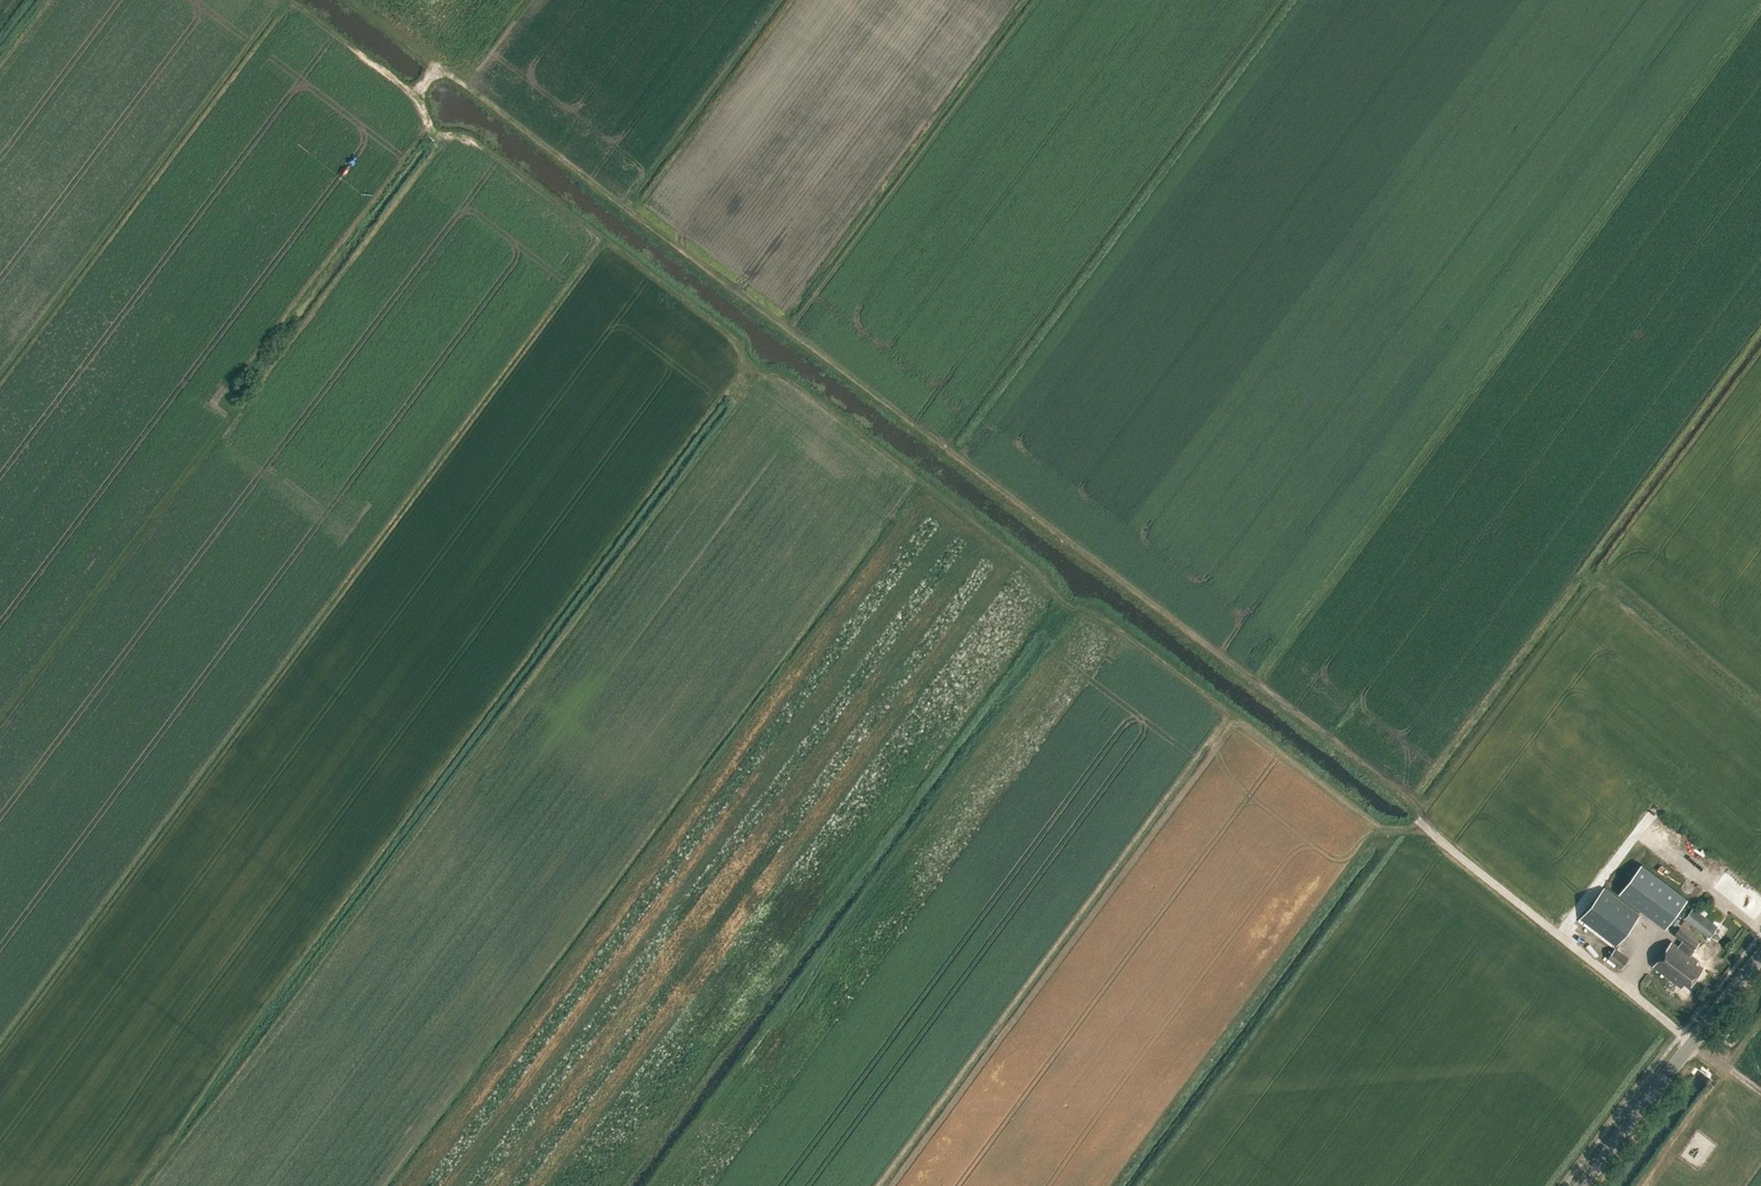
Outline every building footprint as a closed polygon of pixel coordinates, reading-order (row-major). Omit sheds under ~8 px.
[(1682,861),(1678,866),(1698,884),(1702,879),(1682,861)] [(1641,864),(1619,893),(1665,928),(1679,910),(1683,905),(1687,899),(1641,864)] [(1640,915),(1605,887),(1580,919),(1616,947),(1640,915)] [(1693,909),(1691,911),(1687,917),(1686,918),(1708,935),(1715,925),(1693,909)] [(1713,935),(1723,939),(1729,924),(1719,920),(1713,935)] [(1673,941),(1653,967),(1682,988),(1685,984),(1689,987),(1703,968),(1697,963),(1699,961),(1691,955),(1695,949),(1700,942),(1680,927),(1674,934),(1683,941),(1679,946),(1673,941)] [(1632,936),(1625,944),(1634,952),(1641,944),(1632,936)] [(1608,958),(1621,968),(1629,958),(1615,948),(1608,958)]
